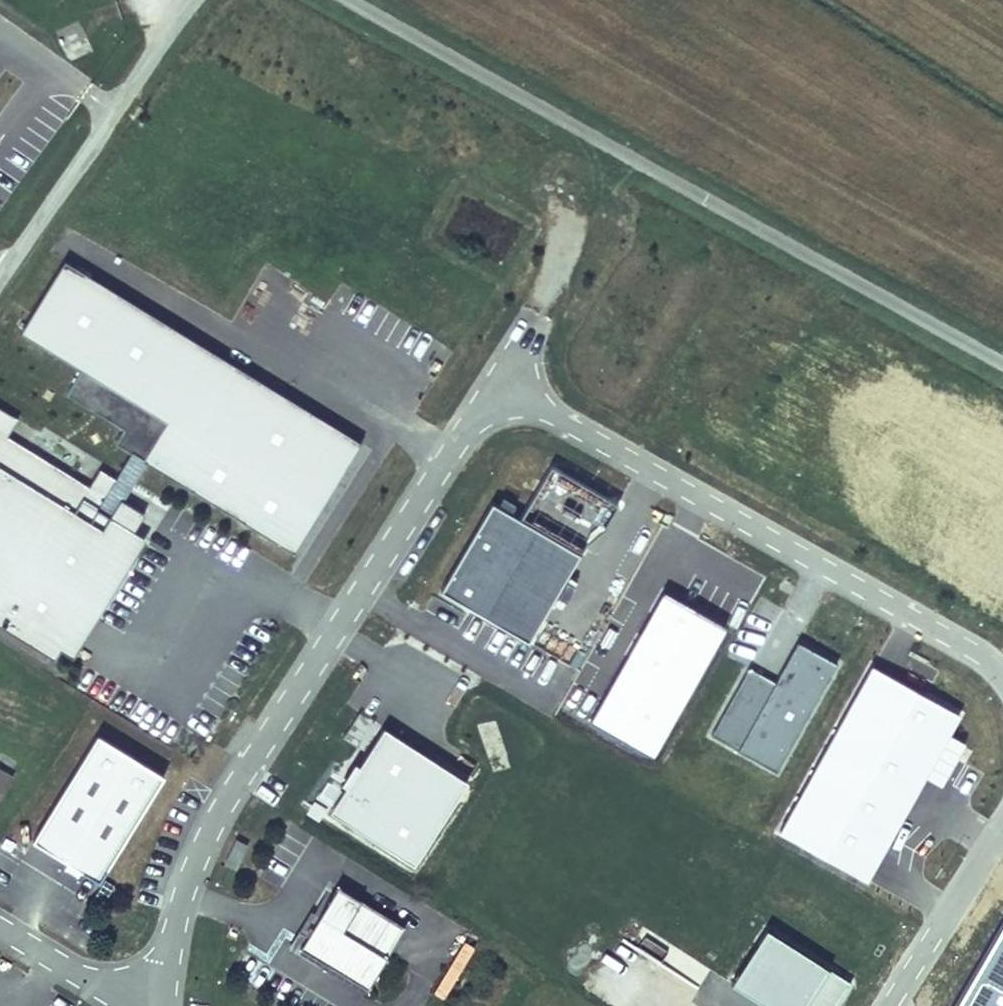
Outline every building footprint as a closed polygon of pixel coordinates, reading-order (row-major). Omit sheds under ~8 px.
[(114,441),(291,552),(360,442),(68,259),(22,330),(81,367),(67,389),(124,425),(114,441)] [(115,508),(104,502),(119,478),(101,467),(89,487),(7,435),(19,417),(0,405),(0,626),(52,658),(59,647),(73,656),(147,539),(134,531),(146,512),(122,498),(115,508)] [(598,511),(613,485),(578,465),(563,492),(598,511)] [(577,552),(490,503),(440,590),(527,639),(577,552)] [(652,754),(723,624),(661,590),(590,720),(652,754)] [(754,661),(778,670),(786,650),(762,640),(754,661)] [(778,770),(837,662),(798,641),(776,681),(748,666),(711,733),(778,770)] [(868,879),(959,710),(869,662),(777,830),(868,879)] [(492,720),(478,724),(483,743),(498,738),(492,720)] [(415,863),(468,779),(382,726),(329,810),(415,863)] [(98,878),(162,772),(96,732),(32,837),(98,878)] [(0,765),(0,796),(13,773),(0,765)] [(919,1005),(1002,1005),(1002,864),(919,1005)] [(369,986),(404,925),(336,886),(301,946),(369,986)] [(771,924),(734,979),(776,1005),(840,1005),(857,980),(771,924)]
